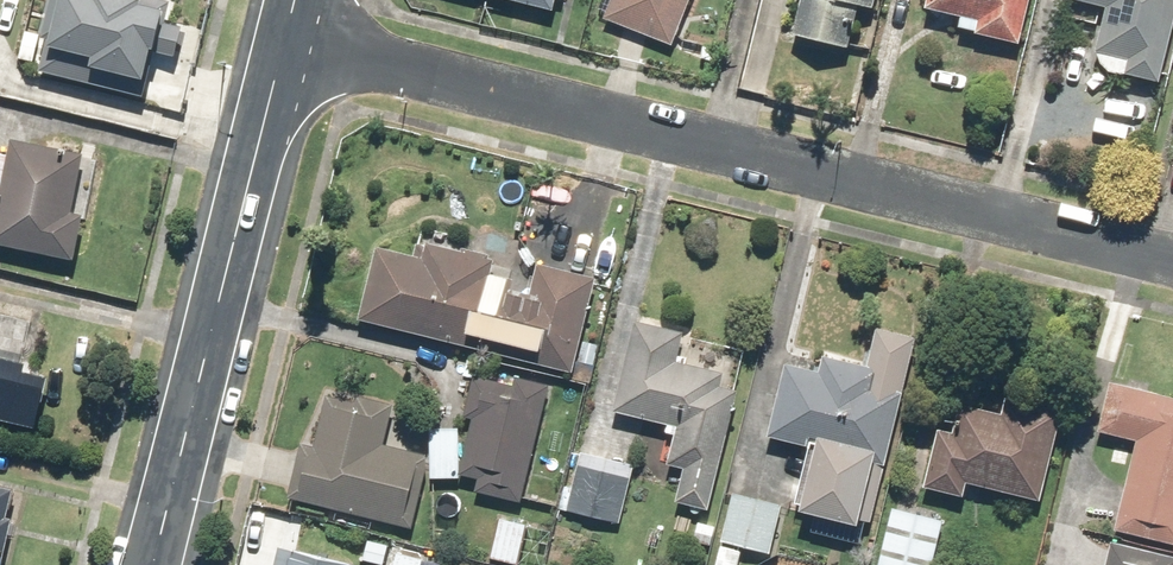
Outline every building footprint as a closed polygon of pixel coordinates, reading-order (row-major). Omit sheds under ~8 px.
[(47,70),(161,94),(171,46),(191,51),(197,24),(181,21),(185,1),(181,0),(62,0),(47,70)] [(552,4),(561,6),(562,0),(479,0),(549,15),(552,4)] [(601,20),(668,43),(684,0),(608,0),(601,20)] [(784,40),(843,54),(854,9),(870,13),(873,0),(794,0),(784,40)] [(1026,0),(925,0),(922,15),(955,22),(952,37),(1016,50),(1026,0)] [(1056,1),(1101,12),(1087,70),(1150,85),(1171,0),(1057,0),(1056,1)] [(11,194),(2,238),(83,256),(93,211),(84,209),(96,151),(24,135),(19,157),(0,153),(0,191),(11,194)] [(375,256),(358,325),(565,376),(589,277),(534,263),(525,296),(501,290),(502,285),(482,280),(486,263),(413,245),(408,265),(375,256)] [(677,334),(633,326),(616,415),(674,427),(666,468),(678,470),(671,506),(707,513),(732,385),(669,373),(677,334)] [(867,525),(916,345),(868,332),(860,359),(824,349),(816,378),(786,369),(766,440),(811,452),(792,519),(847,534),(851,520),(867,525)] [(41,423),(52,370),(0,359),(0,415),(41,423)] [(514,510),(544,391),(505,381),(503,391),(471,383),(460,426),(470,429),(456,482),(478,488),(475,500),(514,510)] [(1114,386),(1098,437),(1129,447),(1104,528),(1171,548),(1172,541),(1172,404),(1114,386)] [(458,388),(429,387),(426,479),(455,480),(458,388)] [(1035,505),(1053,430),(938,402),(916,491),(961,502),(965,488),(1035,505)] [(381,420),(315,407),(296,511),(405,531),(418,464),(374,455),(381,420)] [(628,460),(574,451),(563,518),(617,526),(628,460)] [(26,486),(0,479),(0,564),(7,564),(26,486)] [(743,550),(768,555),(778,504),(729,495),(716,564),(741,564),(743,550)] [(888,511),(878,564),(929,564),(937,520),(888,511)] [(496,520),(488,562),(505,564),(516,564),(523,524),(496,520)] [(273,547),(269,564),(343,564),(273,547)] [(1101,549),(1098,564),(1172,564),(1101,549)] [(441,562),(393,550),(389,564),(440,564),(441,562)]
